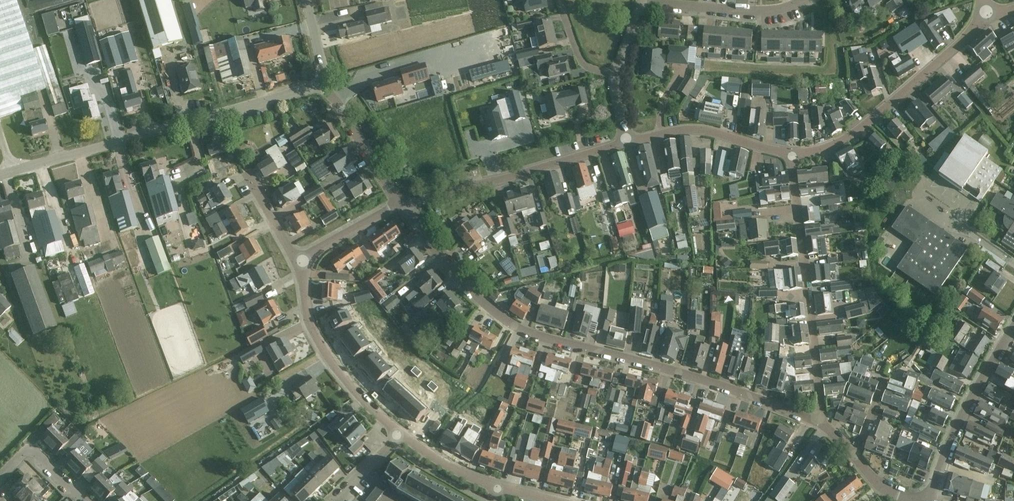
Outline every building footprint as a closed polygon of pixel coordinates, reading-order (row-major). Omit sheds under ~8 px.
[(24,110),(25,112),(21,113),(25,128),(29,126),(32,136),(47,132),(44,122),(41,111),(41,109),(36,92),(46,89),(51,107),(55,116),(67,112),(64,102),(45,46),(33,50),(16,0),(0,0),(0,118),(24,110)] [(169,0),(137,0),(152,51),(182,42),(169,0)] [(245,8),(255,6),(256,12),(266,9),(264,2),(270,0),(243,0),(245,8)] [(526,12),(548,8),(546,0),(518,0),(519,2),(522,1),(524,8),(525,8),(526,12)] [(857,15),(862,12),(862,9),(861,7),(868,2),(871,8),(883,0),(846,0),(853,12),(855,15),(857,15)] [(891,13),(904,5),(901,0),(893,0),(892,1),(886,5),(891,13)] [(341,39),(349,38),(350,40),(372,34),(370,28),(388,23),(388,22),(392,21),(389,7),(383,8),(382,2),(365,6),(368,21),(363,23),(339,28),(341,39)] [(41,15),(41,17),(47,36),(59,33),(53,13),(53,12),(41,15)] [(920,27),(935,50),(944,44),(936,32),(942,27),(943,28),(949,25),(941,13),(920,27)] [(474,14),(436,21),(444,64),(483,57),(474,14)] [(193,45),(203,43),(194,15),(185,18),(193,45)] [(531,20),(517,23),(518,30),(532,27),(531,20)] [(74,26),(85,66),(102,61),(91,21),(74,26)] [(658,37),(679,39),(680,22),(673,21),(672,26),(660,24),(658,37)] [(537,37),(537,38),(554,34),(552,22),(534,26),(537,37)] [(893,39),(903,54),(907,52),(908,54),(927,41),(916,25),(893,39)] [(703,47),(715,48),(717,28),(704,27),(703,47)] [(715,48),(727,49),(729,29),(717,28),(715,48)] [(727,49),(739,50),(740,30),(729,29),(727,49)] [(1007,54),(1013,50),(1013,36),(1010,29),(997,37),(1007,54)] [(739,50),(751,51),(753,31),(740,30),(739,50)] [(977,57),(983,63),(992,55),(988,50),(990,48),(988,47),(997,39),(989,30),(970,47),(978,56),(977,57)] [(762,52),(774,52),(774,32),(762,32),(762,52)] [(774,52),(786,53),(786,32),(774,32),(774,52)] [(786,53),(798,53),(798,33),(786,32),(786,53)] [(798,53),(810,53),(810,33),(798,33),(798,53)] [(822,53),(822,33),(810,33),(810,53),(822,53)] [(115,37),(99,43),(108,70),(137,61),(128,34),(115,37)] [(531,39),(533,49),(539,48),(539,49),(557,45),(554,34),(537,38),(537,37),(531,39)] [(289,38),(255,47),(259,64),(293,55),(289,38)] [(220,71),(223,83),(238,79),(253,75),(244,42),(243,39),(203,49),(210,73),(220,71)] [(642,76),(660,78),(661,70),(663,70),(664,62),(668,62),(668,63),(688,65),(689,49),(669,47),(669,54),(662,53),(662,52),(643,51),(642,60),(643,60),(642,76)] [(532,57),(538,55),(537,49),(524,52),(525,58),(526,58),(532,57)] [(863,86),(865,93),(871,91),(871,92),(882,89),(876,68),(868,71),(866,65),(869,64),(865,53),(863,54),(861,49),(852,51),(856,67),(858,74),(854,75),(856,82),(860,81),(867,79),(869,85),(863,86)] [(889,59),(900,77),(915,68),(908,56),(900,61),(896,54),(889,59)] [(548,67),(550,78),(569,73),(566,58),(552,61),(551,55),(536,58),(539,70),(548,67)] [(373,86),(378,102),(403,95),(401,87),(405,86),(405,87),(429,79),(425,64),(401,71),(403,78),(398,79),(373,86)] [(184,93),(185,94),(201,89),(194,66),(178,71),(182,86),(180,87),(182,93),(184,93)] [(969,89),(987,111),(991,107),(973,86),(985,76),(977,66),(961,80),(969,89)] [(691,80),(698,81),(700,72),(692,71),(691,80)] [(126,90),(120,91),(123,100),(122,100),(125,110),(126,110),(127,112),(133,111),(132,109),(140,106),(131,72),(122,75),(126,90)] [(925,93),(935,105),(953,89),(943,77),(934,85),(935,86),(925,93)] [(739,104),(741,93),(739,93),(740,85),(741,86),(742,80),(728,78),(726,92),(733,93),(732,103),(739,104)] [(438,95),(447,93),(443,79),(435,82),(438,95)] [(770,85),(760,85),(760,81),(752,81),(752,85),(748,85),(748,94),(752,94),(752,98),(770,98),(770,85)] [(816,94),(826,93),(826,84),(816,85),(816,94)] [(88,90),(70,95),(75,110),(82,108),(86,122),(99,118),(95,103),(92,104),(88,90)] [(545,98),(550,120),(565,116),(563,109),(577,105),(577,106),(587,104),(584,90),(545,98)] [(509,99),(497,102),(498,106),(491,108),(492,115),(486,117),(488,123),(487,124),(492,141),(507,137),(503,121),(514,118),(515,121),(525,119),(518,93),(508,95),(509,99)] [(958,99),(967,109),(973,103),(964,93),(958,99)] [(840,103),(850,116),(858,110),(850,101),(840,103)] [(906,112),(907,112),(905,113),(913,123),(915,121),(921,128),(926,123),(930,128),(937,122),(918,101),(906,112)] [(700,121),(721,126),(723,116),(725,116),(726,109),(704,104),(703,110),(696,109),(694,119),(700,120),(700,121)] [(787,112),(797,111),(797,104),(786,104),(787,112)] [(812,109),(814,129),(824,128),(822,108),(812,109)] [(826,122),(832,136),(842,131),(838,123),(844,120),(838,108),(823,115),(826,122)] [(753,136),(763,137),(767,112),(752,111),(749,129),(754,129),(753,136)] [(799,118),(801,141),(811,140),(810,126),(808,126),(808,123),(809,123),(808,111),(799,111),(800,118),(799,118)] [(789,141),(799,142),(798,115),(788,115),(787,113),(773,114),(774,126),(788,125),(789,141)] [(901,137),(908,144),(914,138),(897,120),(888,128),(898,140),(901,137)] [(321,149),(340,137),(332,124),(319,132),(318,134),(318,135),(317,135),(317,136),(316,137),(316,138),(316,139),(316,140),(316,141),(316,142),(316,143),(321,149)] [(291,142),(295,148),(313,137),(310,131),(291,142)] [(867,142),(878,153),(887,145),(876,134),(867,142)] [(289,143),(284,135),(277,139),(282,147),(289,143)] [(942,137),(937,142),(942,148),(947,143),(942,137)] [(984,158),(988,153),(964,138),(951,158),(944,154),(934,170),(940,174),(939,176),(962,191),(966,184),(981,194),(976,200),(980,203),(1002,170),(984,158)] [(683,175),(688,211),(699,210),(693,174),(690,139),(679,140),(682,175),(683,175)] [(664,143),(668,172),(680,170),(676,141),(664,143)] [(210,156),(228,151),(226,143),(208,148),(210,156)] [(844,166),(847,171),(860,164),(850,146),(836,154),(843,167),(844,166)] [(640,171),(642,170),(647,189),(660,185),(651,147),(638,150),(640,162),(638,163),(640,171)] [(920,158),(910,147),(904,154),(914,164),(920,158)] [(348,150),(330,161),(338,174),(356,163),(348,150)] [(700,151),(700,177),(711,177),(711,151),(700,151)] [(724,178),(729,153),(717,151),(715,161),(712,176),(724,178)] [(744,177),(749,153),(734,151),(729,174),(744,177)] [(624,154),(613,157),(623,192),(608,197),(611,208),(629,202),(630,206),(640,203),(637,191),(635,191),(624,154)] [(275,166),(283,161),(279,155),(272,160),(269,155),(263,159),(265,163),(258,167),(262,173),(260,174),(263,178),(264,178),(265,179),(278,171),(275,166)] [(140,166),(143,177),(145,177),(147,184),(146,184),(156,219),(178,213),(168,178),(160,180),(155,162),(140,166)] [(303,162),(294,168),(297,174),(307,169),(303,162)] [(829,165),(830,178),(839,177),(838,164),(829,165)] [(590,187),(593,187),(587,165),(574,169),(580,190),(579,191),(582,199),(592,196),(590,187)] [(815,182),(815,184),(828,183),(827,169),(813,170),(813,172),(798,174),(799,183),(815,182)] [(115,219),(119,233),(137,228),(136,223),(127,192),(122,194),(119,183),(120,183),(117,173),(102,177),(114,219),(115,219)] [(774,190),(774,191),(784,189),(783,184),(789,184),(788,173),(756,177),(757,188),(763,187),(763,189),(764,189),(765,191),(766,191),(774,190)] [(551,198),(563,195),(557,174),(545,178),(551,198)] [(671,188),(667,174),(660,176),(664,190),(671,188)] [(347,187),(355,199),(365,193),(365,195),(367,196),(371,193),(372,191),(371,189),(372,188),(364,176),(347,187)] [(325,193),(331,201),(347,191),(341,182),(334,187),(325,193)] [(83,240),(85,248),(100,244),(98,236),(99,236),(90,205),(85,207),(82,196),(83,196),(80,183),(65,187),(68,200),(74,199),(77,209),(71,211),(79,241),(83,240)] [(282,208),(302,196),(294,183),(274,195),(282,208)] [(210,195),(207,196),(210,202),(208,203),(212,209),(220,205),(231,199),(231,198),(232,197),(229,191),(228,192),(224,185),(222,186),(220,184),(208,191),(210,195)] [(733,198),(741,197),(740,184),(732,185),(733,198)] [(801,197),(825,194),(824,184),(800,187),(801,197)] [(307,203),(317,197),(323,193),(318,186),(302,196),(307,203)] [(522,213),(524,217),(537,214),(530,189),(528,189),(528,188),(522,189),(522,191),(516,193),(520,206),(522,213)] [(767,191),(768,202),(791,200),(790,189),(784,189),(774,191),(767,191)] [(504,196),(510,216),(522,213),(520,206),(516,193),(512,194),(511,192),(505,194),(505,196),(504,196)] [(323,193),(317,197),(329,214),(321,219),(325,226),(339,217),(336,211),(336,210),(324,193),(323,193)] [(639,199),(653,242),(669,237),(666,226),(667,226),(657,193),(639,199)] [(42,248),(45,258),(63,253),(60,243),(63,242),(54,213),(46,215),(41,194),(26,198),(40,248),(42,248)] [(577,214),(572,194),(564,196),(569,216),(577,214)] [(1005,197),(999,194),(991,206),(1006,215),(1005,215),(1013,221),(1013,199),(1012,202),(1005,197)] [(821,206),(841,204),(840,195),(820,198),(821,206)] [(6,261),(22,257),(18,245),(19,245),(13,222),(9,223),(7,216),(11,215),(8,203),(0,205),(0,250),(3,250),(6,261)] [(935,296),(968,249),(907,206),(891,229),(914,245),(897,269),(935,296)] [(213,228),(215,233),(225,228),(225,227),(230,225),(242,219),(236,207),(224,214),(227,220),(225,221),(224,218),(221,220),(218,213),(205,220),(210,229),(213,228)] [(803,209),(804,224),(821,222),(820,216),(819,207),(803,209)] [(715,217),(716,223),(753,218),(753,217),(752,217),(751,209),(732,212),(733,214),(715,217)] [(463,210),(452,218),(457,224),(468,217),(463,210)] [(297,234),(311,225),(303,212),(289,221),(297,234)] [(191,225),(199,223),(197,213),(189,214),(191,225)] [(548,226),(545,213),(536,215),(540,228),(548,226)] [(484,226),(492,220),(487,215),(479,221),(484,226)] [(1005,215),(1004,218),(1003,221),(1003,223),(1004,225),(1007,230),(1009,231),(1001,243),(1013,252),(1013,221),(1005,215)] [(475,232),(483,227),(484,226),(479,221),(477,217),(470,222),(467,218),(462,222),(455,227),(458,231),(457,232),(463,241),(475,232)] [(495,219),(498,229),(504,227),(501,217),(495,219)] [(581,232),(577,217),(570,219),(574,234),(581,232)] [(747,240),(747,241),(766,239),(765,228),(767,228),(766,221),(754,223),(753,218),(716,223),(717,231),(735,229),(735,227),(739,226),(741,240),(747,240)] [(853,219),(855,233),(865,233),(864,218),(853,219)] [(236,236),(248,230),(242,219),(230,225),(236,236)] [(516,235),(512,219),(503,222),(507,237),(516,235)] [(484,226),(483,227),(486,231),(495,224),(492,220),(484,226)] [(630,222),(617,226),(620,237),(622,237),(629,235),(633,234),(630,222)] [(381,232),(389,243),(401,235),(399,232),(400,231),(396,225),(395,226),(393,223),(381,232)] [(806,239),(825,236),(833,235),(832,228),(821,229),(820,225),(805,227),(806,239)] [(475,232),(463,241),(470,250),(472,249),(475,253),(482,248),(478,244),(482,241),(490,235),(486,231),(483,227),(475,232)] [(225,228),(215,233),(218,238),(228,233),(225,228)] [(369,240),(378,252),(389,243),(381,232),(378,234),(377,233),(371,237),(372,238),(369,240)] [(679,248),(689,247),(689,235),(678,235),(679,248)] [(818,254),(818,256),(827,256),(825,236),(806,239),(808,255),(818,254)] [(154,267),(158,276),(170,271),(167,262),(157,237),(145,242),(154,267)] [(879,249),(885,241),(880,237),(874,246),(879,249)] [(236,259),(239,265),(246,261),(246,262),(262,253),(254,240),(239,248),(242,255),(236,259)] [(781,255),(781,258),(798,256),(797,240),(779,242),(764,244),(765,257),(781,255)] [(344,254),(355,269),(366,261),(367,262),(372,259),(363,247),(360,249),(357,245),(344,254)] [(221,260),(233,253),(229,247),(217,254),(221,260)] [(416,249),(398,262),(407,275),(425,261),(416,249)] [(655,260),(652,249),(629,254),(630,257),(645,260),(655,260)] [(91,274),(93,273),(95,278),(114,271),(113,266),(124,262),(120,251),(87,264),(91,274)] [(344,254),(331,263),(333,265),(331,267),(335,272),(337,271),(338,273),(347,267),(350,271),(354,268),(344,254)] [(548,259),(551,269),(558,267),(555,257),(548,259)] [(510,277),(517,271),(508,259),(500,265),(510,277)] [(986,265),(996,273),(1000,269),(989,260),(986,265)] [(73,268),(84,297),(94,293),(84,264),(73,268)] [(628,278),(627,264),(611,265),(612,279),(628,278)] [(828,265),(810,267),(812,284),(830,282),(829,273),(836,272),(835,264),(828,265)] [(10,275),(33,337),(57,328),(34,266),(10,275)] [(524,276),(539,273),(537,266),(523,269),(524,276)] [(251,287),(255,294),(271,284),(261,267),(248,274),(243,277),(248,285),(253,282),(255,285),(251,287)] [(780,271),(783,291),(802,289),(800,269),(780,271)] [(380,303),(387,297),(376,283),(384,277),(379,271),(364,283),(380,303)] [(430,302),(426,297),(442,283),(432,272),(416,286),(418,288),(406,298),(418,312),(430,302)] [(998,295),(1007,282),(994,273),(985,286),(998,295)] [(358,282),(350,282),(346,281),(346,290),(358,291),(358,282)] [(852,281),(830,285),(831,293),(853,290),(852,281)] [(323,301),(342,302),(343,291),(341,291),(341,286),(324,285),(323,301)] [(576,287),(570,285),(568,297),(574,298),(576,287)] [(759,297),(759,298),(778,298),(778,287),(754,288),(754,297),(759,297)] [(526,297),(525,298),(531,302),(537,306),(543,296),(531,289),(526,297)] [(878,297),(876,294),(874,289),(865,290),(871,311),(883,302),(878,297)] [(985,299),(972,290),(967,296),(980,306),(985,299)] [(248,309),(264,301),(260,293),(244,301),(248,309)] [(447,316),(452,321),(462,312),(458,307),(460,305),(451,293),(437,304),(447,316)] [(815,297),(818,316),(833,314),(832,302),(837,301),(836,294),(831,295),(815,297)] [(11,307),(0,295),(0,317),(11,307)] [(396,295),(385,305),(390,310),(401,300),(396,295)] [(516,302),(510,311),(523,320),(531,308),(528,307),(531,302),(525,298),(526,297),(524,297),(521,302),(517,300),(516,302)] [(628,331),(628,332),(641,333),(643,300),(632,299),(628,331)] [(63,306),(67,317),(80,313),(76,302),(63,306)] [(276,304),(274,304),(273,302),(259,310),(256,312),(264,326),(267,324),(281,315),(277,308),(278,307),(276,304)] [(660,302),(660,322),(672,322),(673,303),(660,302)] [(863,303),(844,308),(847,320),(866,315),(863,303)] [(789,312),(789,307),(787,307),(787,304),(775,305),(776,314),(785,313),(785,312),(789,312)] [(536,322),(550,326),(555,309),(541,305),(536,322)] [(789,307),(789,312),(790,319),(806,318),(805,305),(804,305),(789,307)] [(330,323),(329,324),(332,331),(334,330),(335,331),(353,322),(348,313),(352,312),(349,306),(339,309),(342,315),(330,321),(330,323)] [(573,333),(587,337),(591,322),(597,323),(600,310),(585,306),(582,314),(578,313),(573,333)] [(569,313),(555,309),(550,326),(564,330),(569,313)] [(599,330),(608,332),(610,323),(613,324),(616,312),(604,309),(599,330)] [(1003,320),(990,312),(986,309),(979,320),(983,323),(982,325),(989,329),(990,327),(996,331),(1003,320)] [(417,314),(422,321),(427,316),(422,310),(417,314)] [(246,312),(239,314),(243,327),(250,325),(246,312)] [(422,321),(417,314),(412,318),(418,325),(422,321)] [(642,353),(652,356),(659,328),(656,327),(657,322),(658,316),(652,314),(650,320),(642,353)] [(712,316),(710,335),(720,336),(721,316),(712,316)] [(688,334),(695,336),(697,329),(703,329),(704,318),(689,317),(690,326),(688,334)] [(401,328),(413,343),(421,337),(414,328),(417,325),(412,320),(409,322),(401,328)] [(818,336),(844,333),(842,321),(817,324),(818,336)] [(971,328),(960,321),(948,338),(959,345),(971,328)] [(352,333),(341,341),(343,344),(341,345),(346,351),(363,338),(358,330),(361,328),(359,324),(349,328),(352,333)] [(262,325),(244,335),(250,346),(268,337),(262,325)] [(779,344),(780,345),(780,326),(776,326),(776,327),(765,326),(764,344),(779,344)] [(788,327),(780,326),(780,345),(784,346),(783,340),(790,339),(791,343),(794,346),(809,344),(807,327),(796,328),(788,327)] [(473,356),(474,356),(477,350),(479,345),(480,346),(487,333),(476,327),(469,339),(473,342),(471,347),(472,349),(470,354),(473,356)] [(612,327),(607,344),(624,349),(628,332),(628,331),(612,327)] [(670,359),(676,361),(679,349),(684,350),(688,337),(683,336),(684,332),(669,328),(666,336),(663,344),(664,344),(661,357),(662,357),(663,360),(668,361),(670,359)] [(487,333),(480,346),(490,351),(497,339),(487,333)] [(450,347),(457,338),(451,334),(445,343),(450,347)] [(976,342),(967,336),(960,345),(979,358),(990,341),(980,335),(976,342)] [(693,366),(702,369),(709,346),(704,345),(705,338),(698,336),(696,342),(693,352),(697,353),(693,366)] [(728,347),(726,354),(733,356),(732,359),(728,376),(738,379),(740,371),(745,355),(746,352),(747,337),(742,336),(738,353),(735,352),(734,352),(736,346),(729,344),(728,347)] [(852,346),(851,336),(836,338),(837,348),(852,346)] [(286,337),(267,349),(276,364),(274,364),(279,372),(294,364),(290,358),(296,354),(294,351),(296,350),(293,345),(291,346),(286,337)] [(928,342),(933,348),(939,342),(935,337),(928,342)] [(363,338),(346,351),(350,357),(352,356),(354,359),(365,351),(368,355),(377,348),(373,343),(369,346),(363,338)] [(461,353),(467,344),(461,340),(455,349),(461,353)] [(916,360),(923,346),(919,343),(911,357),(916,360)] [(239,355),(244,364),(264,352),(259,344),(239,355)] [(728,347),(727,346),(719,344),(711,372),(720,375),(726,354),(728,347)] [(510,379),(515,381),(525,351),(514,347),(507,365),(514,367),(510,379)] [(738,380),(753,384),(756,374),(755,374),(756,369),(755,368),(756,364),(751,363),(752,360),(751,360),(755,349),(747,347),(745,355),(740,371),(741,371),(738,380)] [(820,351),(821,362),(837,360),(837,357),(852,355),(852,353),(851,347),(837,349),(820,351)] [(372,359),(361,368),(364,371),(362,372),(367,378),(384,363),(377,356),(381,353),(377,348),(368,355),(372,359)] [(470,362),(476,365),(479,358),(477,357),(480,352),(477,350),(474,356),(473,356),(470,362)] [(950,369),(967,378),(978,360),(967,354),(960,350),(954,362),(950,369)] [(515,381),(514,385),(525,389),(528,378),(523,376),(527,367),(532,368),(536,355),(525,351),(515,381)] [(546,380),(553,382),(561,357),(549,353),(546,364),(542,363),(540,371),(548,373),(546,380)] [(936,368),(943,372),(949,362),(934,353),(928,365),(935,369),(936,368)] [(847,357),(849,364),(851,364),(851,362),(859,360),(858,354),(847,357)] [(772,389),(782,392),(787,375),(796,378),(796,376),(795,369),(794,365),(794,359),(787,359),(787,357),(780,355),(778,360),(780,360),(772,389)] [(848,383),(848,384),(875,394),(879,384),(865,378),(868,369),(871,370),(875,360),(863,356),(862,360),(861,359),(857,362),(853,373),(852,372),(848,383)] [(550,395),(557,397),(558,394),(565,396),(567,386),(557,383),(558,380),(560,380),(562,373),(568,374),(572,361),(561,357),(553,382),(550,395)] [(795,369),(811,368),(811,357),(794,359),(794,365),(795,369)] [(766,388),(774,362),(763,359),(756,385),(766,388)] [(501,378),(506,366),(498,362),(493,375),(501,378)] [(384,363),(367,378),(372,384),(373,382),(376,385),(387,376),(390,380),(398,372),(393,367),(390,370),(384,363)] [(590,386),(594,387),(599,368),(584,364),(581,375),(592,378),(590,386)] [(844,376),(845,383),(848,383),(852,371),(852,369),(851,364),(849,364),(822,367),(824,378),(844,376)] [(1002,365),(995,377),(1001,380),(998,386),(1013,395),(1013,383),(1012,382),(1013,379),(1013,378),(1012,376),(1013,372),(1013,371),(1002,365)] [(594,387),(599,388),(601,380),(612,383),(614,372),(599,368),(594,387)] [(941,385),(959,394),(964,384),(942,373),(943,372),(936,368),(935,369),(931,379),(921,374),(920,376),(918,382),(929,388),(929,387),(930,388),(933,382),(941,387),(941,385)] [(887,390),(912,400),(912,399),(915,391),(917,384),(918,382),(920,376),(908,371),(903,385),(890,380),(887,390)] [(796,378),(796,383),(810,381),(809,374),(796,376),(796,378)] [(628,375),(625,386),(637,389),(635,395),(635,397),(638,398),(643,379),(628,375)] [(250,392),(258,388),(252,376),(244,381),(250,392)] [(291,391),(297,401),(304,396),(306,399),(312,395),(313,395),(319,391),(309,377),(295,388),(288,378),(278,385),(285,395),(291,391)] [(397,377),(383,392),(392,400),(405,385),(397,377)] [(638,398),(638,400),(649,403),(649,404),(652,405),(654,397),(652,397),(653,393),(656,394),(658,383),(643,379),(638,398)] [(793,383),(795,402),(802,401),(802,392),(814,391),(813,381),(810,381),(796,383),(793,383)] [(824,386),(825,396),(843,394),(844,391),(845,391),(848,384),(848,383),(845,383),(824,386)] [(847,396),(871,405),(875,394),(848,384),(845,391),(848,392),(847,396)] [(996,389),(997,387),(991,384),(984,396),(998,404),(1002,396),(1010,401),(1012,396),(1005,392),(1004,394),(996,389)] [(405,385),(392,400),(400,407),(413,392),(405,385)] [(614,403),(617,390),(609,388),(606,401),(614,403)] [(590,405),(594,406),(598,390),(593,389),(592,396),(590,405)] [(951,410),(955,400),(933,389),(928,399),(951,410)] [(617,390),(614,403),(621,405),(625,392),(617,390)] [(676,408),(680,394),(669,391),(664,405),(675,408),(676,408)] [(920,393),(915,391),(912,399),(912,400),(920,403),(923,394),(920,393)] [(413,392),(400,407),(408,415),(422,400),(413,392)] [(898,410),(907,413),(911,401),(886,392),(882,402),(899,408),(898,410)] [(516,407),(520,397),(511,394),(508,405),(516,407)] [(590,396),(587,395),(583,394),(580,408),(587,409),(590,396)] [(676,408),(673,415),(683,419),(680,428),(687,430),(694,408),(689,406),(691,398),(691,396),(690,395),(686,394),(684,394),(684,396),(680,394),(676,408)] [(249,424),(270,412),(262,398),(241,410),(249,424)] [(526,410),(542,415),(546,403),(530,398),(526,410)] [(422,400),(408,415),(417,422),(430,407),(422,400)] [(710,404),(711,402),(704,400),(704,402),(703,402),(698,416),(697,415),(692,432),(695,433),(693,437),(686,435),(681,449),(697,454),(700,443),(701,443),(701,444),(714,406),(710,404)] [(1003,429),(1009,417),(981,401),(975,414),(1003,429)] [(907,416),(913,419),(920,405),(913,402),(910,408),(910,409),(907,416)] [(852,411),(864,415),(866,408),(854,404),(852,411)] [(714,406),(701,444),(700,446),(706,449),(712,432),(715,421),(721,423),(726,409),(714,406)] [(844,420),(862,427),(866,416),(864,415),(852,411),(847,409),(840,406),(835,418),(844,422),(844,420)] [(662,423),(665,410),(659,409),(656,421),(662,423)] [(928,420),(943,427),(948,416),(933,409),(928,420)] [(882,417),(894,421),(897,414),(885,410),(882,417)] [(505,414),(498,412),(498,411),(491,426),(498,429),(505,414)] [(663,422),(670,424),(673,413),(670,412),(668,417),(666,416),(663,422)] [(733,425),(746,429),(749,417),(737,413),(733,425)] [(39,440),(47,448),(61,435),(53,427),(60,420),(54,414),(43,424),(49,430),(39,440)] [(536,414),(533,421),(557,429),(560,422),(536,414)] [(336,430),(344,439),(359,424),(350,415),(342,423),(338,419),(339,418),(339,417),(328,427),(333,433),(333,432),(336,430)] [(919,437),(928,441),(929,438),(936,441),(940,432),(913,419),(907,416),(904,422),(911,425),(910,429),(920,434),(919,437)] [(758,433),(762,421),(749,417),(746,429),(758,433)] [(278,419),(272,422),(278,431),(283,427),(278,419)] [(558,431),(573,435),(576,425),(560,421),(558,431)] [(869,438),(886,444),(889,435),(892,427),(875,421),(869,438)] [(989,424),(986,430),(970,422),(966,431),(967,432),(965,436),(971,439),(973,435),(980,438),(978,441),(990,447),(996,435),(999,436),(1002,430),(989,424)] [(449,429),(440,443),(451,449),(464,426),(459,423),(455,432),(449,429)] [(635,439),(645,441),(649,426),(639,423),(638,428),(633,426),(630,437),(635,439)] [(349,449),(354,455),(365,444),(364,444),(363,446),(359,441),(367,433),(359,424),(344,439),(352,447),(350,449),(349,449)] [(592,439),(592,438),(594,430),(576,425),(573,435),(592,439)] [(464,426),(451,449),(462,456),(475,433),(470,430),(465,438),(460,435),(464,426)] [(776,449),(774,448),(764,464),(779,473),(788,457),(783,454),(794,434),(782,427),(776,437),(782,440),(776,449)] [(500,441),(503,433),(495,430),(489,447),(491,447),(488,455),(483,453),(479,464),(480,465),(481,467),(485,468),(486,467),(492,469),(501,441),(500,441)] [(47,448),(55,456),(61,450),(65,454),(83,436),(78,432),(68,442),(61,435),(47,448)] [(719,445),(723,434),(718,432),(714,443),(719,445)] [(475,433),(462,456),(473,462),(481,447),(476,444),(480,436),(475,433)] [(740,445),(744,435),(738,433),(735,443),(740,445)] [(513,475),(526,478),(533,448),(534,443),(535,443),(537,436),(530,434),(523,465),(516,463),(513,475)] [(744,435),(740,445),(746,447),(749,437),(744,435)] [(616,436),(612,451),(626,455),(629,439),(616,436)] [(915,443),(900,436),(896,448),(904,451),(904,449),(911,452),(908,461),(926,470),(932,451),(915,443)] [(882,456),(891,460),(896,447),(886,444),(869,438),(865,448),(882,455),(882,456)] [(298,444),(301,448),(308,443),(306,439),(298,444)] [(492,469),(504,473),(508,461),(501,459),(506,443),(501,441),(492,469)] [(549,460),(549,458),(552,445),(544,443),(540,459),(549,460)] [(649,455),(666,460),(669,448),(652,443),(649,455)] [(110,457),(127,452),(124,444),(108,449),(110,457)] [(301,448),(298,444),(297,444),(290,449),(293,454),(296,457),(303,450),(301,449),(301,448)] [(801,471),(808,476),(817,463),(820,465),(821,464),(826,468),(831,460),(826,457),(830,453),(818,444),(809,457),(810,458),(801,471)] [(736,456),(742,458),(746,447),(740,445),(736,456)] [(514,459),(516,448),(509,446),(507,457),(514,459)] [(533,448),(526,478),(532,480),(532,482),(536,483),(538,481),(541,469),(542,465),(540,463),(538,462),(540,450),(533,448)] [(982,472),(988,474),(993,463),(987,460),(976,455),(960,448),(955,458),(957,459),(955,464),(969,471),(970,469),(981,473),(982,472)] [(567,459),(569,451),(563,449),(557,473),(551,472),(548,483),(561,487),(563,475),(565,468),(566,465),(567,459)] [(63,464),(71,472),(84,458),(77,450),(63,464)] [(567,459),(566,465),(572,466),(573,467),(577,453),(569,451),(567,459)] [(319,467),(330,478),(339,469),(328,458),(323,463),(312,452),(308,456),(319,467)] [(675,461),(677,454),(671,452),(669,459),(675,461)] [(277,459),(280,463),(287,457),(285,453),(277,459)] [(1003,453),(998,464),(1013,473),(1013,459),(1003,453)] [(71,472),(79,480),(85,473),(89,477),(94,473),(103,464),(97,458),(91,464),(84,458),(71,472)] [(606,465),(607,460),(598,458),(594,474),(596,475),(595,482),(584,480),(583,487),(586,487),(585,493),(598,496),(606,465)] [(269,464),(272,468),(280,463),(277,459),(269,464)] [(87,488),(94,496),(108,482),(100,474),(111,464),(107,460),(103,464),(94,473),(98,477),(87,488)] [(450,494),(449,496),(444,494),(446,491),(432,484),(431,486),(426,484),(427,481),(414,473),(413,475),(409,473),(411,470),(399,460),(386,477),(393,483),(392,486),(390,484),(389,485),(398,492),(397,493),(402,496),(403,495),(402,494),(404,491),(404,492),(421,500),(463,500),(450,494)] [(598,496),(611,499),(614,487),(606,485),(612,462),(607,460),(606,465),(598,496)] [(619,485),(626,487),(629,474),(630,474),(632,464),(625,462),(619,485)] [(563,475),(561,487),(573,490),(576,478),(569,476),(571,469),(572,466),(566,465),(565,468),(563,475)] [(142,466),(138,471),(143,476),(148,471),(142,466)] [(310,475),(321,487),(330,478),(319,467),(310,475)] [(644,470),(636,468),(635,473),(631,491),(626,490),(623,500),(636,500),(644,470)] [(710,481),(728,491),(735,479),(717,468),(710,481)] [(1013,473),(1004,469),(1001,476),(1011,479),(1013,473)] [(636,500),(649,500),(651,496),(650,495),(652,487),(647,486),(650,471),(644,470),(636,500)] [(247,479),(250,483),(258,478),(255,474),(247,479)] [(974,499),(978,500),(985,500),(985,494),(986,486),(948,474),(943,490),(966,497),(966,500),(974,500),(974,499)] [(176,500),(155,475),(147,481),(153,488),(147,494),(153,500),(175,500),(176,500)] [(301,484),(312,496),(321,487),(310,475),(301,484)] [(19,484),(34,499),(39,494),(42,498),(50,491),(41,482),(37,486),(27,476),(19,484)] [(118,496),(127,487),(124,483),(123,484),(115,476),(108,482),(94,496),(100,500),(105,500),(114,492),(118,496)] [(836,500),(844,500),(849,498),(851,500),(852,500),(859,496),(856,492),(862,487),(854,477),(831,495),(836,500)] [(254,488),(250,483),(247,479),(239,484),(242,489),(245,487),(249,492),(254,488)] [(299,500),(307,500),(312,496),(301,484),(300,484),(296,479),(284,490),(292,498),(294,496),(299,500)] [(690,482),(686,480),(684,487),(683,487),(682,489),(681,488),(678,499),(677,500),(684,500),(690,482)] [(380,482),(377,485),(385,491),(387,488),(380,482)] [(826,483),(819,492),(821,493),(828,487),(826,483)] [(16,500),(35,500),(34,500),(34,499),(19,484),(11,492),(18,499),(16,500)] [(377,485),(375,488),(382,494),(385,491),(377,485)] [(675,486),(671,497),(678,499),(681,488),(675,486)] [(118,496),(122,500),(121,500),(137,500),(138,499),(127,487),(118,496)] [(226,494),(229,498),(237,493),(234,488),(226,494)] [(375,488),(373,491),(380,497),(382,494),(375,488)] [(776,500),(783,500),(786,497),(774,489),(769,496),(776,500)] [(373,491),(370,494),(377,500),(380,497),(373,491)]
